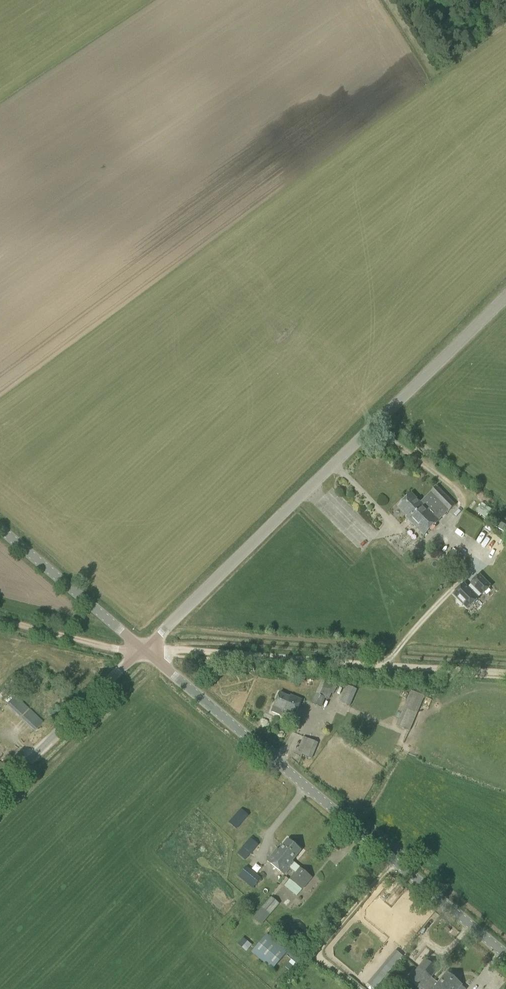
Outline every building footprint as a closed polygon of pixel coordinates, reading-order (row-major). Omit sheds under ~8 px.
[(456,505),(438,487),(421,503),(412,494),(398,508),(407,516),(406,517),(424,536),(441,520),(440,520),(448,513),(456,505)] [(486,527),(479,535),(483,539),(491,531),(486,527)] [(496,559),(499,551),(487,546),(484,554),(496,559)] [(482,596),(492,586),(480,574),(470,584),(471,585),(468,587),(465,584),(453,595),(458,600),(457,601),(457,602),(460,606),(463,606),(463,605),(468,610),(479,599),(479,598),(482,595),(482,596)] [(334,694),(338,685),(323,679),(312,703),(322,707),(326,699),(329,700),(332,693),(334,694)] [(350,707),(357,691),(347,687),(340,703),(350,707)] [(410,732),(425,696),(411,690),(396,726),(410,732)] [(36,709),(43,715),(49,707),(46,704),(49,700),(41,692),(15,722),(21,727),(36,709)] [(290,697),(279,693),(271,713),(282,718),(284,714),(295,718),(302,699),(291,695),(290,697)] [(7,705),(11,709),(19,700),(15,696),(7,705)] [(43,722),(39,718),(30,727),(34,731),(43,722)] [(312,758),(318,743),(309,739),(303,755),(312,758)] [(237,830),(249,816),(241,809),(229,823),(237,830)] [(251,854),(259,845),(251,838),(243,847),(251,854)] [(338,843),(334,839),(328,845),(333,849),(338,843)] [(302,851),(288,840),(279,851),(277,849),(267,862),(285,876),(290,870),(291,869),(296,873),(295,874),(290,880),(284,887),(297,897),(302,890),(303,891),(313,878),(293,862),(302,851)] [(251,854),(243,847),(237,854),(246,860),(251,854)] [(253,888),(261,878),(246,866),(235,881),(242,887),(246,882),(253,888)] [(311,883),(303,898),(309,901),(317,887),(311,883)] [(262,925),(280,904),(272,897),(253,918),(262,925)] [(288,952),(267,934),(252,953),(272,970),(273,969),(280,961),(288,952)] [(243,937),(238,944),(247,952),(252,945),(243,937)] [(298,965),(301,962),(289,952),(286,955),(298,965)] [(398,952),(386,966),(391,970),(403,956),(398,952)] [(408,981),(417,988),(459,988),(462,985),(447,973),(438,983),(437,982),(432,978),(439,970),(426,959),(408,981)] [(294,966),(289,962),(285,967),(290,971),(294,966)]
